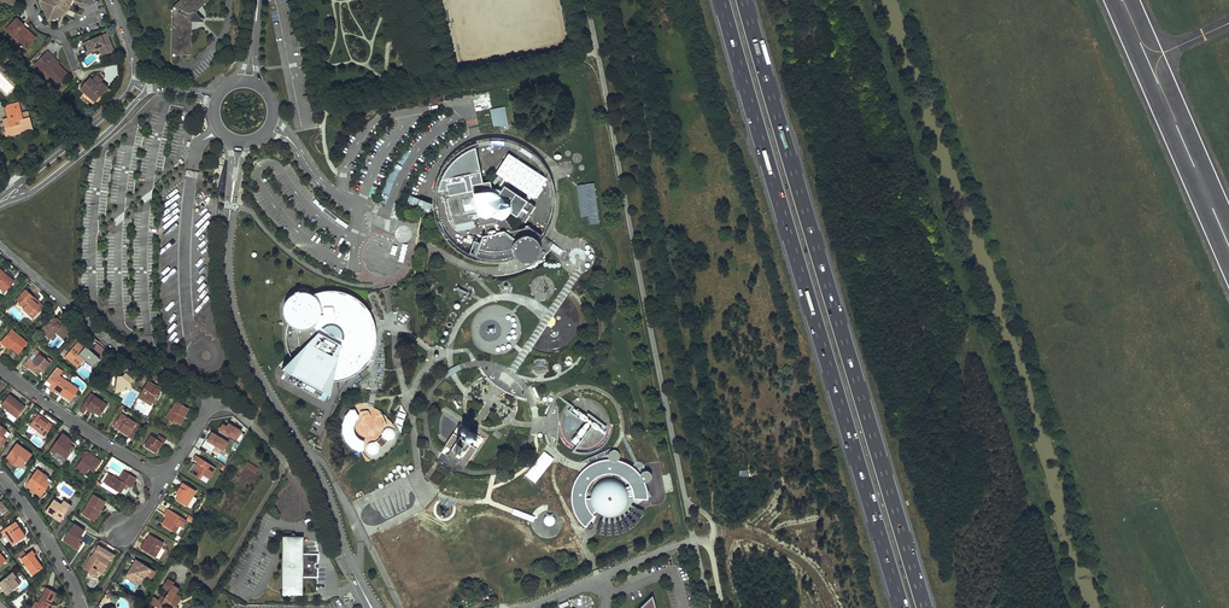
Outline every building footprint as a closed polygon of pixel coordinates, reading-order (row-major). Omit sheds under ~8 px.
[(41,0),(49,20),(62,14),(60,9),(65,8),(66,9),(67,9),(69,9),(70,7),(69,6),(71,0),(42,0),(41,0)] [(173,7),(171,62),(179,54),(191,55),(192,21),(192,16),(195,13),(209,0),(181,0),(173,7)] [(192,21),(203,21),(195,13),(192,16),(192,21)] [(25,30),(22,27),(23,26),(24,24),(23,23),(22,24),(18,20),(19,19),(17,18),(6,29),(13,36),(12,37),(18,42),(20,40),(26,46),(34,37),(26,29),(25,30)] [(111,50),(105,36),(103,35),(80,44),(82,49),(89,46),(91,50),(95,48),(96,51),(99,50),(102,51),(104,55),(110,52),(111,50)] [(36,38),(35,36),(34,37),(26,46),(20,40),(18,42),(25,49),(36,38)] [(89,46),(82,49),(84,55),(96,51),(95,48),(91,50),(89,46)] [(58,62),(47,52),(45,55),(50,59),(51,58),(57,64),(57,63),(58,62)] [(0,53),(0,66),(3,69),(10,62),(0,53)] [(50,59),(45,55),(35,66),(44,74),(46,71),(50,75),(59,83),(68,73),(57,63),(57,64),(51,58),(50,59)] [(50,75),(48,77),(57,85),(59,83),(50,75)] [(94,104),(110,88),(96,75),(92,79),(91,78),(79,90),(94,104)] [(22,114),(19,103),(15,104),(19,117),(23,116),(22,114)] [(8,105),(6,109),(8,118),(9,122),(4,123),(7,133),(11,131),(12,133),(33,128),(29,112),(22,114),(23,116),(19,117),(15,104),(8,105)] [(505,107),(490,109),(494,126),(509,126),(505,107)] [(11,131),(7,133),(8,137),(13,136),(34,130),(33,128),(12,133),(11,131)] [(481,172),(476,146),(471,149),(466,151),(462,154),(459,156),(456,159),(452,162),(448,167),(445,172),(442,179),(439,187),(439,191),(443,190),(445,196),(443,197),(448,220),(454,219),(456,231),(475,227),(472,216),(477,214),(480,226),(484,225),(486,236),(482,236),(476,256),(489,259),(501,259),(506,258),(514,256),(515,259),(518,261),(520,262),(523,264),(527,264),(530,263),(534,262),(537,259),(540,256),(541,251),(541,247),(539,243),(537,240),(539,237),(541,235),(541,234),(530,227),(513,230),(504,216),(508,211),(525,222),(535,206),(504,186),(501,191),(497,189),(491,189),(490,182),(483,183),(472,185),(470,174),(481,172)] [(548,179),(509,153),(495,173),(535,199),(548,179)] [(483,183),(481,172),(470,174),(472,185),(483,183)] [(589,216),(590,224),(598,223),(593,183),(585,184),(589,216)] [(581,217),(589,216),(585,184),(576,185),(581,217)] [(347,229),(348,225),(334,215),(321,204),(309,192),(306,195),(318,207),(332,218),(347,229)] [(428,213),(431,204),(408,197),(405,207),(428,213)] [(479,243),(473,241),(469,253),(475,255),(479,243)] [(6,295),(16,284),(0,271),(0,290),(6,295)] [(541,278),(535,280),(537,285),(532,286),(535,296),(546,292),(541,278)] [(458,286),(454,291),(465,300),(469,295),(458,286)] [(376,342),(376,334),(376,328),(375,323),(373,319),(371,314),(367,308),(365,306),(363,304),(360,301),(358,299),(354,297),(351,295),(347,293),(343,292),(339,291),(336,291),(331,290),(326,291),(321,292),(318,292),(312,294),(309,293),(306,292),(302,292),(299,292),(296,293),(294,294),(290,296),(289,298),(286,300),(285,302),(284,306),(284,310),(284,313),(284,315),(285,319),(287,321),(288,323),(287,327),(286,332),(286,336),(286,339),(287,344),(288,350),(290,354),(292,359),(282,370),(330,396),(334,381),(339,381),(342,380),(347,378),(351,377),(355,375),(360,371),(365,366),(368,362),(371,358),(373,353),(375,348),(376,345),(376,342)] [(34,321),(45,309),(27,292),(18,302),(26,310),(24,312),(34,321)] [(52,321),(42,333),(52,341),(58,335),(65,341),(73,333),(59,321),(52,321)] [(18,355),(27,344),(12,331),(1,344),(6,348),(9,344),(12,346),(10,348),(18,355)] [(102,355),(106,351),(97,342),(93,346),(102,355)] [(86,348),(80,343),(65,359),(78,370),(80,368),(87,375),(97,364),(83,352),(86,348)] [(91,351),(96,356),(100,353),(94,348),(91,351)] [(44,372),(52,362),(48,358),(46,361),(40,355),(41,354),(38,351),(24,367),(28,370),(29,369),(37,377),(42,371),(44,372)] [(533,370),(545,372),(547,363),(535,360),(533,370)] [(486,365),(481,365),(485,372),(489,377),(496,383),(502,387),(509,390),(517,394),(526,396),(523,390),(521,386),(518,382),(512,376),(505,371),(497,368),(492,366),(486,365)] [(70,402),(78,390),(59,377),(63,371),(58,368),(47,381),(52,384),(48,389),(52,392),(53,390),(70,402)] [(135,378),(128,371),(125,375),(126,376),(124,379),(117,380),(115,397),(131,392),(130,385),(135,378)] [(495,385),(486,376),(484,378),(493,387),(495,385)] [(161,391),(147,383),(137,400),(151,407),(161,391)] [(100,417),(107,407),(90,395),(79,412),(83,415),(86,410),(93,415),(94,413),(100,417)] [(15,421),(25,408),(19,403),(18,405),(8,397),(1,407),(10,414),(9,416),(15,421)] [(180,427),(189,410),(177,402),(172,410),(171,410),(166,419),(169,420),(167,424),(173,428),(176,424),(180,427)] [(406,414),(401,404),(395,423),(401,433),(402,425),(406,414)] [(543,416),(532,416),(532,425),(530,434),(543,434),(546,434),(550,444),(556,447),(557,439),(558,436),(558,431),(559,424),(558,417),(558,414),(557,406),(556,404),(550,408),(547,416),(543,416)] [(589,413),(577,405),(574,409),(588,419),(572,440),(578,444),(594,423),(606,433),(609,428),(589,413)] [(359,417),(355,409),(351,410),(345,417),(343,425),(343,433),(346,441),(352,447),(360,451),(364,450),(364,441),(363,441),(359,439),(356,435),(354,431),(354,426),(355,421),(358,418),(359,417)] [(38,415),(30,426),(45,437),(53,426),(38,415)] [(140,427),(121,415),(113,428),(132,439),(140,427)] [(470,429),(460,423),(453,433),(441,452),(452,459),(464,467),(477,449),(484,439),(474,432),(469,440),(467,438),(465,437),(470,429)] [(0,425),(0,446),(2,448),(12,435),(0,425)] [(230,425),(228,428),(224,426),(220,431),(241,444),(246,436),(242,434),(243,433),(230,425)] [(26,430),(22,427),(18,432),(22,435),(26,430)] [(388,427),(385,428),(383,430),(382,433),(382,436),(384,439),(387,440),(390,441),(393,439),(395,437),(395,434),(395,431),(393,429),(391,427),(388,427)] [(465,433),(465,434),(465,435),(466,437),(467,438),(468,439),(469,439),(471,438),(472,437),(473,436),(473,435),(473,433),(472,432),(471,431),(469,431),(468,431),(466,431),(465,433)] [(213,454),(217,447),(224,451),(229,444),(213,434),(210,438),(209,437),(202,447),(213,454)] [(69,439),(63,435),(50,452),(55,455),(56,455),(66,462),(77,446),(69,440),(69,439)] [(386,442),(381,436),(380,437),(376,441),(381,447),(386,442)] [(150,438),(144,448),(155,455),(161,444),(163,445),(165,441),(158,437),(156,441),(150,438)] [(371,441),(369,442),(366,445),(366,448),(366,451),(368,453),(371,455),(374,455),(376,454),(378,451),(379,448),(379,445),(377,443),(374,441),(371,441)] [(32,455),(16,444),(5,459),(14,466),(16,463),(23,468),(32,455)] [(651,477),(651,475),(651,474),(650,472),(648,471),(646,471),(645,471),(643,472),(642,473),(641,474),(641,476),(641,477),(636,471),(633,468),(624,463),(616,460),(617,460),(618,458),(619,457),(619,455),(619,453),(617,452),(616,451),(614,450),(613,450),(611,451),(610,452),(609,454),(609,455),(609,457),(610,458),(611,460),(603,460),(593,463),(590,465),(585,468),(578,476),(574,483),(572,490),(571,502),(575,513),(579,521),(585,527),(594,517),(592,515),(596,511),(595,509),(592,505),(590,501),(590,498),(585,498),(586,492),(588,486),(593,479),(595,478),(602,474),(610,473),(618,474),(625,478),(628,482),(631,485),(625,488),(627,491),(627,492),(633,489),(634,494),(634,499),(647,500),(646,488),(642,479),(643,480),(644,481),(646,481),(648,481),(649,480),(650,479),(651,477)] [(544,451),(525,475),(536,483),(555,459),(544,451)] [(102,463),(87,453),(76,469),(85,476),(89,469),(95,473),(102,463)] [(210,480),(217,469),(196,456),(194,461),(198,463),(197,466),(194,464),(189,473),(201,481),(203,476),(210,480)] [(255,473),(258,468),(249,462),(245,467),(255,473)] [(49,479),(37,470),(26,486),(41,497),(52,482),(48,479),(49,479)] [(108,474),(102,484),(120,495),(123,491),(125,492),(129,487),(132,489),(137,481),(124,473),(119,481),(108,474)] [(625,488),(624,486),(620,481),(615,479),(609,478),(604,479),(600,480),(596,483),(593,487),(591,491),(590,496),(590,498),(590,501),(592,505),(595,509),(596,511),(598,512),(602,514),(607,516),(613,515),(619,513),(624,509),(627,503),(628,497),(627,492),(627,491),(625,488)] [(189,507),(198,491),(185,483),(179,492),(182,494),(178,500),(189,507)] [(106,501),(95,495),(83,514),(94,521),(106,501)] [(46,512),(61,522),(71,506),(63,501),(61,504),(54,500),(46,512)] [(605,522),(601,521),(597,533),(608,535),(619,534),(628,530),(636,523),(640,518),(644,511),(633,506),(630,512),(624,518),(617,521),(609,522),(605,522)] [(179,535),(188,521),(170,509),(166,515),(168,517),(163,524),(179,535)] [(543,522),(544,524),(546,525),(547,526),(549,526),(551,525),(553,524),(554,523),(555,521),(555,519),(554,517),(553,515),(551,514),(549,514),(547,514),(545,515),(544,517),(543,518),(543,520),(543,522)] [(14,523),(2,530),(12,545),(24,537),(14,523)] [(85,531),(74,524),(63,540),(79,550),(83,544),(78,541),(85,531)] [(165,543),(151,534),(147,539),(146,539),(141,548),(156,557),(165,543)] [(303,538),(285,537),(285,554),(284,554),(283,576),(285,576),(285,593),(302,593),(302,577),(317,577),(319,575),(319,556),(317,554),(303,554),(303,538)] [(496,542),(500,558),(509,555),(504,539),(496,542)] [(99,545),(93,555),(91,554),(84,567),(94,574),(97,569),(103,573),(114,554),(99,545)] [(20,558),(32,575),(42,568),(33,555),(34,555),(31,551),(20,558)] [(156,571),(137,560),(126,578),(133,582),(136,581),(141,584),(145,578),(150,581),(156,571)] [(0,581),(0,584),(7,594),(21,583),(12,572),(0,581)] [(93,589),(99,582),(94,578),(88,585),(93,589)] [(170,584),(172,581),(166,578),(161,586),(167,589),(163,597),(159,595),(157,600),(150,596),(143,607),(152,607),(154,605),(159,607),(164,607),(165,606),(169,607),(174,607),(181,596),(175,593),(178,588),(170,584)] [(52,607),(50,606),(57,593),(46,588),(38,602),(36,601),(32,607),(52,607)] [(655,605),(654,599),(652,595),(640,607),(655,607),(655,605)]
